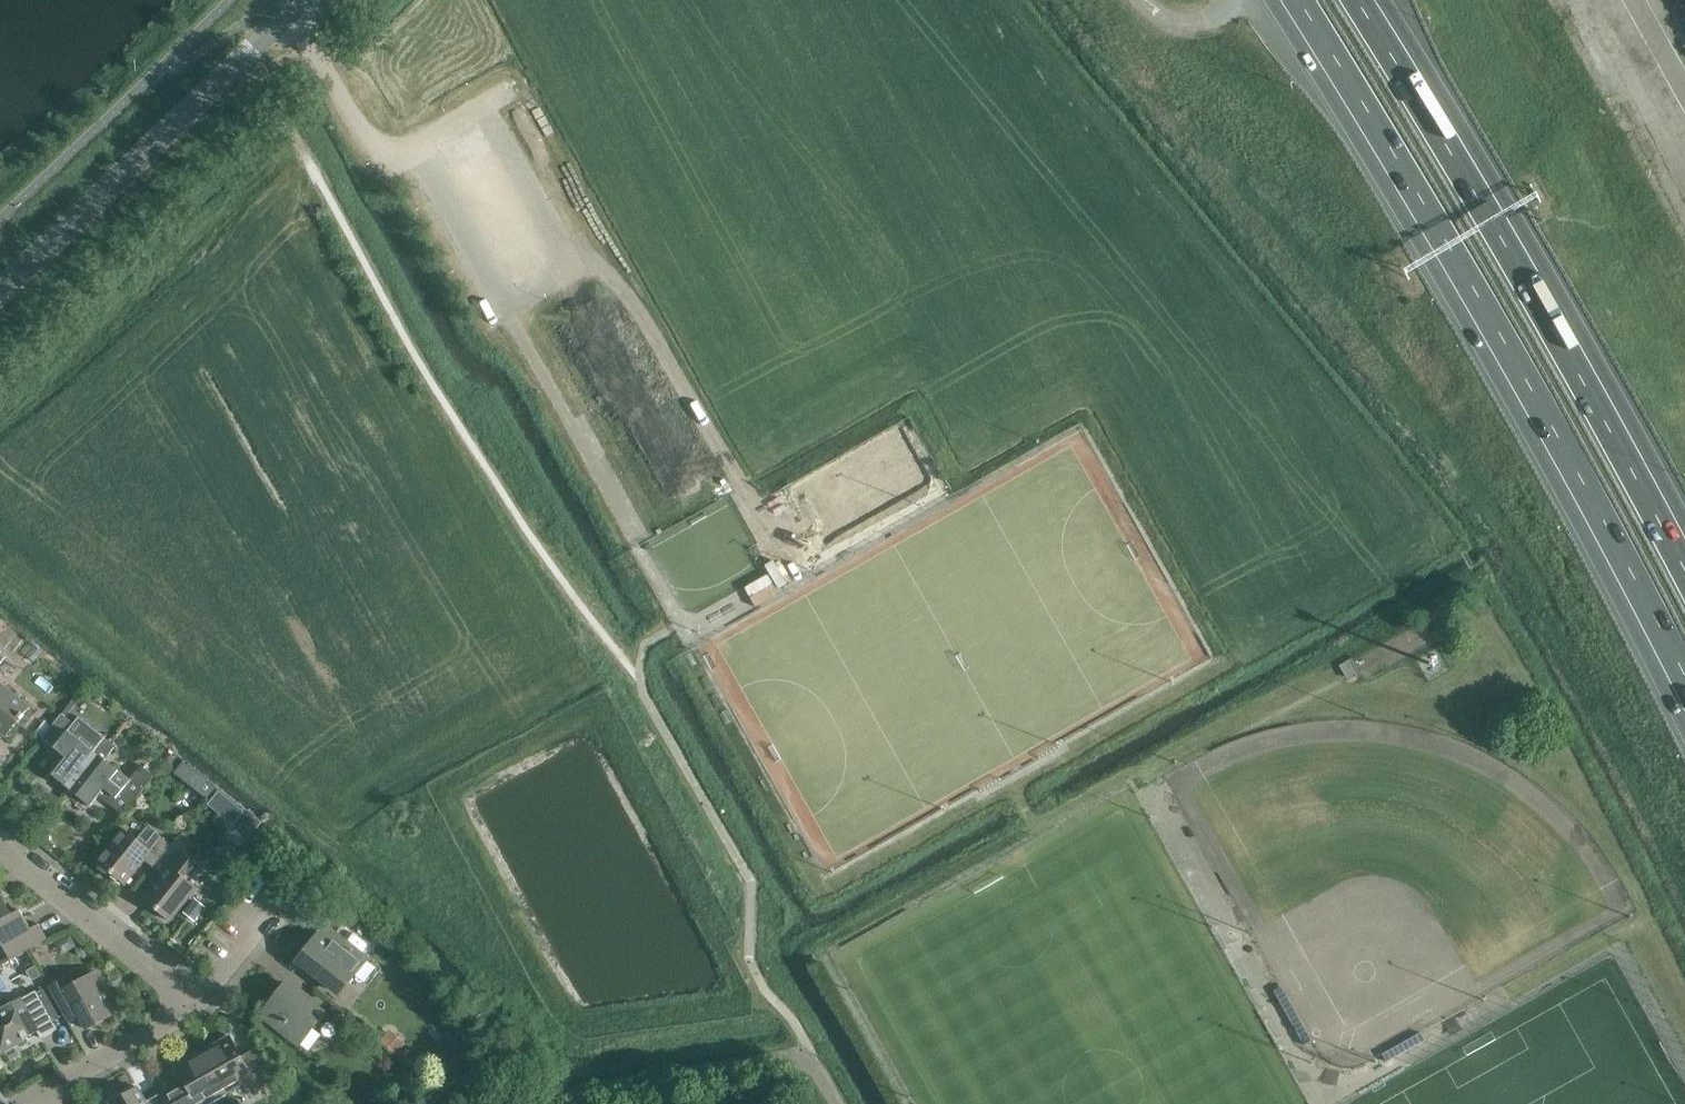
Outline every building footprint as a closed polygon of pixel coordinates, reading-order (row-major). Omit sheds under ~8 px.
[(883,503),(923,480),(896,432),(807,483),(832,527),(881,499),(883,503)] [(0,681),(0,733),(4,736),(29,705),(0,681)] [(104,737),(93,751),(80,741),(80,740),(68,730),(53,748),(65,758),(52,775),(71,790),(110,742),(104,737)] [(118,771),(104,760),(115,746),(110,742),(71,790),(90,806),(104,788),(115,797),(110,804),(123,815),(153,776),(141,767),(131,780),(119,770),(118,771)] [(170,844),(160,836),(147,826),(136,839),(124,829),(96,862),(124,884),(143,860),(152,867),(176,837),(175,837),(170,844)] [(169,921),(196,887),(184,877),(194,864),(181,853),(187,846),(176,837),(152,867),(161,874),(142,899),(169,921)] [(10,960),(47,940),(39,924),(30,928),(20,910),(12,914),(0,893),(0,942),(10,960)] [(340,995),(368,961),(327,928),(299,962),(340,995)] [(86,1029),(119,1011),(104,984),(100,986),(92,973),(70,986),(66,978),(49,987),(65,1017),(76,1012),(86,1029)] [(300,1046),(325,1014),(287,985),(262,1016),(300,1046)] [(37,1032),(41,1038),(56,1029),(35,991),(22,998),(20,995),(0,1007),(0,1052),(37,1032)] [(400,1054),(408,1043),(390,1030),(382,1041),(400,1054)] [(256,1092),(275,1081),(260,1055),(244,1063),(229,1036),(202,1051),(226,1094),(249,1081),(256,1092)] [(226,1094),(202,1051),(175,1066),(186,1087),(162,1100),(164,1103),(209,1103),(226,1094)] [(109,1103),(110,1103),(164,1103),(162,1100),(159,1094),(146,1102),(137,1087),(109,1103)]
